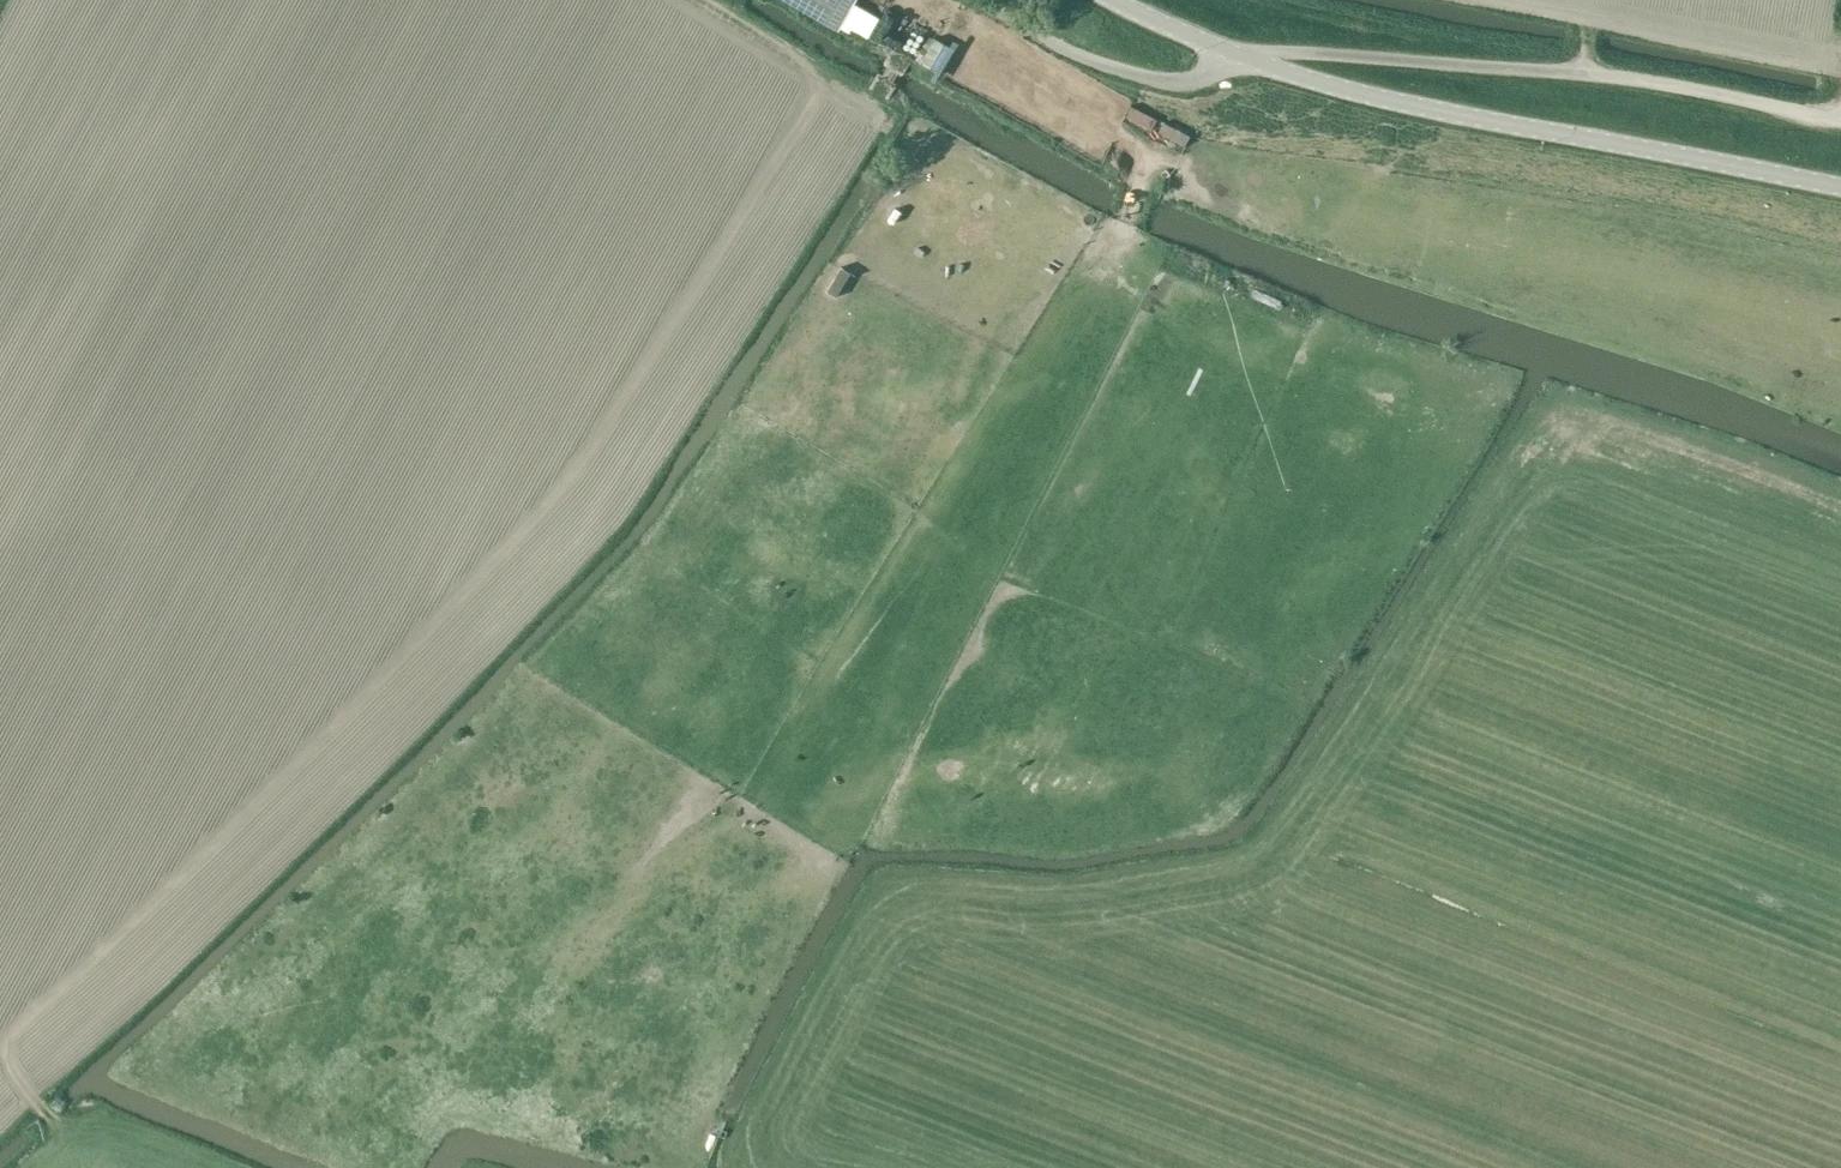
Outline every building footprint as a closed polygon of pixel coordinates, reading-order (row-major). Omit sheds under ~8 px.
[(826,25),(829,21),(830,19),(840,0),(783,0),(826,25)] [(1082,84),(1076,96),(1096,106),(1102,94),(1082,84)]
